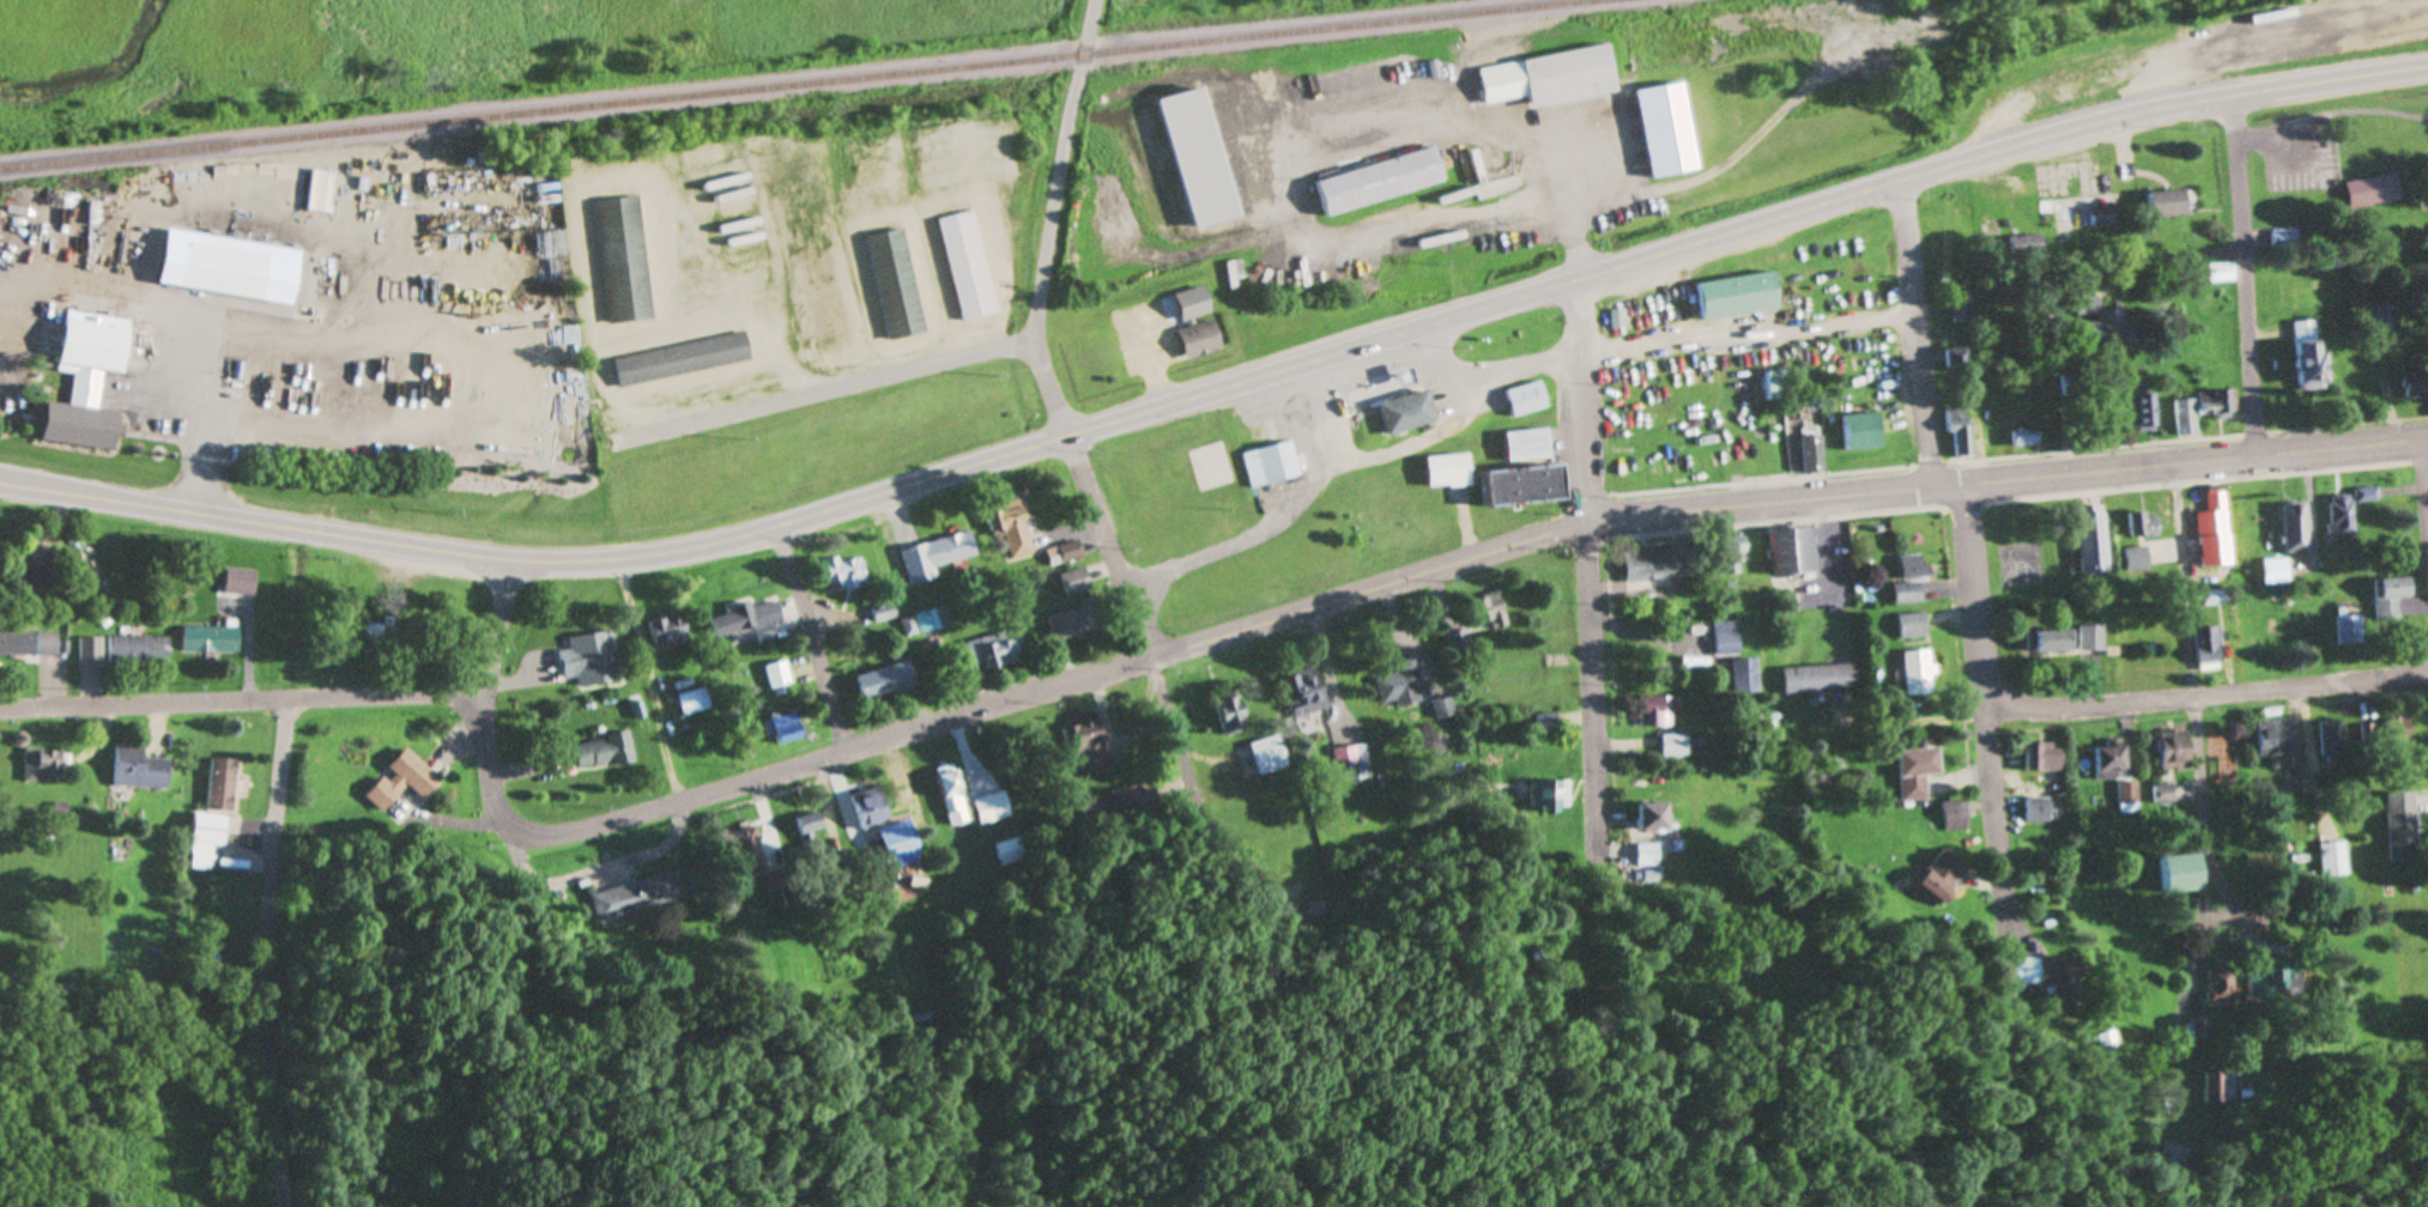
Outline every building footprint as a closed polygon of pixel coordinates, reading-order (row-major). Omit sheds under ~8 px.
[(1523,60),(1531,108),(1617,94),(1609,46),(1523,60)] [(1698,171),(1685,82),(1637,89),(1651,178),(1698,171)] [(1327,215),(1444,185),(1435,149),(1318,179),(1327,215)] [(330,213),(330,202),(338,203),(340,187),(332,187),(333,173),(312,172),(309,211),(330,213)] [(730,255),(765,248),(750,174),(709,182),(720,236),(726,235),(730,255)] [(2402,202),(2398,175),(2347,182),(2351,209),(2402,202)] [(2123,227),(2119,190),(2057,196),(2061,242),(2074,241),(2073,231),(2123,227)] [(2150,218),(2187,218),(2187,192),(2150,192),(2150,218)] [(595,201),(610,325),(654,320),(640,196),(595,201)] [(977,211),(941,219),(964,322),(999,314),(977,211)] [(906,229),(869,236),(889,341),(926,335),(906,229)] [(291,307),(300,250),(164,230),(156,286),(291,307)] [(2273,231),(2273,247),(2296,247),(2296,231),(2273,231)] [(2014,236),(2014,258),(2044,258),(2044,236),(2014,236)] [(2233,283),(2233,265),(2206,265),(2206,283),(2233,283)] [(1701,283),(1705,321),(1780,311),(1776,273),(1701,283)] [(2077,316),(2100,315),(2101,323),(2088,324),(2090,351),(2132,348),(2130,310),(2102,311),(2102,300),(2115,299),(2113,280),(2075,282),(2077,316)] [(1976,289),(1957,289),(1957,322),(1976,322),(1976,289)] [(2400,332),(2398,304),(2360,307),(2362,335),(2400,332)] [(122,374),(129,320),(65,311),(58,365),(76,367),(71,410),(100,414),(105,372),(122,374)] [(2297,391),(2323,390),(2320,321),(2294,322),(2297,391)] [(1214,357),(1214,326),(1183,326),(1183,357),(1214,357)] [(752,363),(746,334),(615,358),(620,387),(752,363)] [(1970,349),(1949,349),(1949,378),(1970,378),(1970,349)] [(2427,399),(2427,368),(2402,368),(2402,399),(2427,399)] [(1796,398),(1792,369),(1768,373),(1772,402),(1796,398)] [(1509,392),(1517,418),(1551,407),(1542,381),(1509,392)] [(2203,417),(2239,414),(2236,390),(2200,393),(2203,417)] [(1386,433),(1437,424),(1431,392),(1381,402),(1386,433)] [(2132,395),(2132,431),(2158,431),(2158,395),(2132,395)] [(2181,437),(2200,435),(2196,399),(2178,401),(2181,437)] [(1958,433),(1958,456),(1974,456),(1974,409),(1951,409),(1951,433),(1958,433)] [(1847,415),(1850,452),(1885,449),(1883,413),(1847,415)] [(1508,432),(1510,461),(1553,458),(1550,429),(1508,432)] [(1808,473),(1829,471),(1825,431),(1804,433),(1808,473)] [(2040,431),(2016,431),(2016,446),(2040,446),(2040,431)] [(1254,489),(1302,476),(1293,442),(1245,454),(1254,489)] [(1430,488),(1473,487),(1472,455),(1429,456),(1430,488)] [(1485,472),(1489,507),(1566,501),(1562,465),(1485,472)] [(2215,532),(2230,532),(2229,490),(2213,490),(2215,532)] [(2357,490),(2357,501),(2375,501),(2375,490),(2357,490)] [(2355,495),(2332,495),(2332,535),(2355,535),(2355,495)] [(1014,560),(1038,553),(1022,499),(986,509),(993,534),(1005,530),(1014,560)] [(2310,553),(2308,502),(2285,503),(2287,554),(2310,553)] [(2105,508),(2078,510),(2084,574),(2111,572),(2105,508)] [(2150,509),(2130,513),(2135,537),(2154,533),(2150,509)] [(1772,532),(1776,577),(1820,573),(1816,528),(1772,532)] [(936,567),(977,556),(972,533),(903,550),(912,586),(939,579),(936,567)] [(1048,551),(1053,567),(1084,557),(1079,540),(1048,551)] [(2232,551),(2232,540),(2211,540),(2211,551),(2232,551)] [(1629,584),(1647,583),(1647,592),(1676,589),(1672,547),(1626,550),(1629,584)] [(2129,571),(2151,571),(2151,548),(2129,548),(2129,571)] [(827,584),(842,581),(844,590),(865,585),(859,554),(823,561),(827,584)] [(1904,555),(1904,578),(1936,578),(1936,555),(1904,555)] [(2291,559),(2266,559),(2266,585),(2291,585),(2291,559)] [(62,590),(62,566),(23,566),(23,590),(62,590)] [(1061,575),(1068,598),(1093,590),(1086,567),(1061,575)] [(226,594),(255,596),(257,573),(228,571),(226,594)] [(2400,599),(2413,598),(2412,578),(2377,580),(2380,622),(2401,621),(2400,599)] [(1898,583),(1898,605),(1925,605),(1925,583),(1898,583)] [(2207,592),(2207,606),(2227,606),(2227,592),(2207,592)] [(1493,623),(1494,631),(1510,628),(1503,594),(1472,601),(1477,626),(1493,623)] [(710,617),(715,639),(783,622),(777,599),(710,617)] [(1047,619),(1056,643),(1102,628),(1093,603),(1047,619)] [(876,624),(896,619),(893,606),(873,611),(876,624)] [(907,637),(922,634),(922,635),(941,631),(937,612),(903,619),(907,637)] [(1010,631),(967,643),(974,667),(985,664),(987,671),(1019,662),(1011,631),(1019,629),(1014,612),(1005,614),(1010,631)] [(653,646),(685,638),(680,613),(647,620),(653,646)] [(1902,616),(1904,640),(1931,638),(1929,613),(1902,616)] [(2364,645),(2364,617),(2339,617),(2339,645),(2364,645)] [(1719,657),(1743,655),(1739,622),(1715,624),(1719,657)] [(2082,626),(2082,651),(2107,651),(2107,626),(2082,626)] [(183,654),(239,654),(239,628),(183,628),(183,654)] [(2223,628),(2198,628),(2198,654),(2223,654),(2223,628)] [(2076,630),(2037,630),(2037,654),(2076,654),(2076,630)] [(568,639),(570,650),(558,652),(563,679),(577,677),(579,688),(623,681),(614,631),(568,639)] [(0,633),(0,656),(68,657),(68,644),(59,643),(59,634),(0,633)] [(104,638),(81,638),(81,663),(104,663),(104,638)] [(169,663),(169,638),(111,638),(111,663),(169,663)] [(1935,696),(1933,651),(1908,653),(1910,697),(1935,696)] [(793,684),(785,660),(764,667),(772,691),(793,684)] [(1417,660),(1394,665),(1396,674),(1377,678),(1384,710),(1426,701),(1417,660)] [(1760,661),(1735,661),(1735,694),(1760,694),(1760,661)] [(855,677),(862,703),(915,689),(909,663),(855,677)] [(1859,691),(1858,665),(1785,668),(1786,694),(1859,691)] [(1281,679),(1296,720),(1328,708),(1313,667),(1281,679)] [(712,709),(705,687),(676,696),(683,718),(712,709)] [(1218,702),(1224,736),(1246,732),(1240,697),(1218,702)] [(1439,720),(1456,716),(1451,698),(1434,702),(1439,720)] [(1672,698),(1642,698),(1642,727),(1672,727),(1672,698)] [(808,738),(800,712),(771,720),(778,746),(808,738)] [(1062,728),(1073,765),(1085,761),(1089,773),(1110,767),(1094,712),(1071,719),(1073,725),(1062,728)] [(2386,718),(2388,746),(2413,743),(2410,716),(2386,718)] [(2261,724),(2261,759),(2284,759),(2284,724),(2261,724)] [(2328,735),(2336,760),(2351,755),(2343,731),(2328,735)] [(2165,772),(2193,770),(2191,732),(2163,733),(2165,772)] [(580,774),(635,762),(629,733),(573,746),(580,774)] [(1249,744),(1259,777),(1288,768),(1278,736),(1249,744)] [(1690,757),(1690,737),(1664,737),(1664,757),(1690,757)] [(2030,772),(2066,772),(2066,744),(2030,744),(2030,772)] [(1373,778),(1368,745),(1333,750),(1337,783),(1373,778)] [(2100,780),(2127,780),(2126,747),(2099,748),(2100,780)] [(144,760),(145,749),(117,748),(115,788),(168,791),(170,761),(144,760)] [(406,786),(424,800),(441,779),(403,749),(385,771),(386,772),(365,798),(384,813),(406,786)] [(1931,776),(1944,775),(1943,749),(1902,752),(1906,804),(1932,802),(1931,776)] [(26,783),(61,783),(61,750),(26,750),(26,783)] [(209,812),(234,814),(238,761),(213,759),(209,812)] [(936,771),(951,828),(970,823),(955,766),(936,771)] [(1531,813),(1571,813),(1571,782),(1531,782),(1531,813)] [(2123,784),(2126,817),(2144,815),(2142,783),(2123,784)] [(2178,787),(2159,787),(2159,803),(2178,803),(2178,787)] [(851,796),(860,830),(886,823),(878,789),(851,796)] [(982,824),(1013,816),(1006,792),(976,801),(982,824)] [(1089,802),(1093,826),(1151,816),(1147,792),(1089,802)] [(2394,863),(2421,862),(2418,793),(2391,795),(2394,863)] [(2031,824),(2054,824),(2054,799),(2031,799),(2031,824)] [(1638,805),(1639,832),(1668,831),(1668,804),(1638,805)] [(193,870),(214,870),(214,847),(226,847),(226,815),(194,814),(193,870)] [(823,831),(819,814),(797,819),(805,850),(818,847),(815,834),(823,831)] [(887,864),(918,855),(909,822),(877,831),(887,864)] [(746,880),(771,871),(754,826),(730,835),(746,880)] [(2352,877),(2349,842),(2324,843),(2326,879),(2352,877)] [(1659,845),(1638,845),(1638,866),(1659,866),(1659,845)] [(1944,905),(1971,867),(1944,849),(1917,886),(1944,905)] [(2165,857),(2167,894),(2203,892),(2201,856),(2165,857)] [(594,895),(602,923),(622,918),(623,919),(689,901),(680,870),(594,895)] [(2010,986),(2065,983),(2063,958),(2008,961),(2010,986)] [(2271,976),(2253,977),(2254,998),(2304,997),(2303,960),(2271,961),(2271,976)] [(2239,1003),(2239,971),(2211,971),(2211,1003),(2239,1003)] [(2212,1021),(2195,1022),(2196,1042),(2213,1041),(2212,1021)] [(2102,1047),(2118,1046),(2116,1033),(2101,1035),(2102,1047)] [(2224,1103),(2222,1081),(2214,1082),(2215,1104),(2224,1103)]
